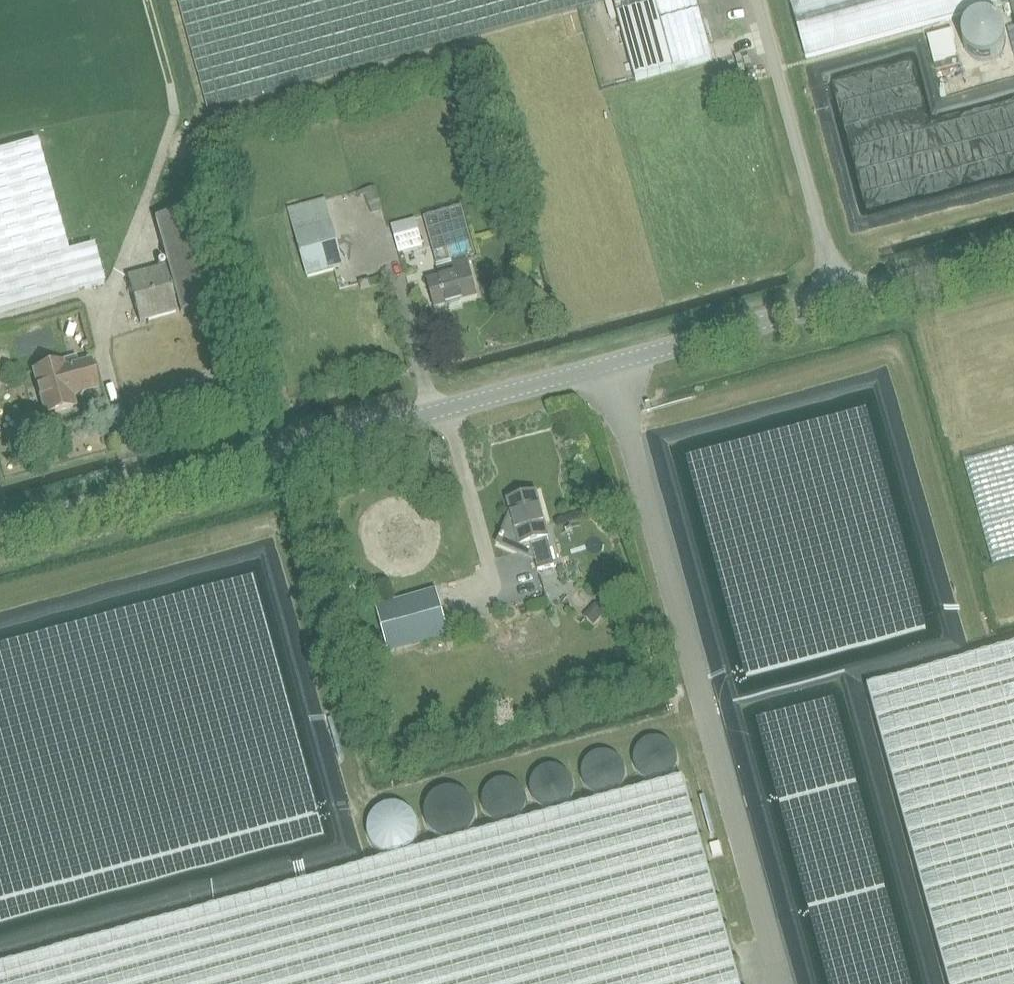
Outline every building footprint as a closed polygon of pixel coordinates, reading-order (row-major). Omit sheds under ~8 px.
[(207,111),(485,35),(612,0),(177,0),(207,111)] [(635,81),(712,60),(698,10),(696,0),(612,0),(635,81)] [(805,58),(1009,2),(1013,19),(1013,0),(789,0),(805,58)] [(965,31),(963,38),(963,45),(966,51),(971,57),(972,57),(977,60),(984,61),(991,59),(998,56),(1002,50),(1005,44),(1005,37),(1003,30),(999,24),(994,21),(988,19),(981,18),(974,20),(969,25),(965,31)] [(68,253),(37,142),(0,152),(0,313),(104,284),(94,246),(68,253)] [(360,209),(370,206),(364,184),(354,186),(360,209)] [(343,268),(331,223),(325,199),(287,209),(306,279),(343,268)] [(179,313),(229,299),(203,205),(153,219),(179,313)] [(467,261),(452,265),(451,261),(474,255),(461,209),(423,219),(436,266),(437,266),(437,268),(439,278),(426,281),(434,310),(477,298),(467,261)] [(400,250),(421,244),(418,230),(415,220),(393,226),(400,250)] [(139,322),(177,312),(164,267),(127,277),(139,322)] [(361,289),(371,286),(369,280),(359,283),(361,289)] [(62,365),(35,372),(47,416),(74,408),(71,396),(97,389),(90,363),(63,371),(62,365)] [(546,540),(547,540),(535,494),(508,501),(511,514),(501,536),(499,540),(500,540),(498,544),(517,553),(520,547),(529,545),(536,572),(553,567),(546,540)] [(387,653),(448,637),(437,592),(375,607),(387,653)] [(867,689),(948,983),(1013,983),(1013,649),(867,689)] [(676,758),(676,756),(676,753),(675,751),(675,749),(674,747),(673,745),(672,743),(671,741),(669,740),(668,738),(666,737),(664,736),(662,735),(660,734),(658,733),(655,733),(653,733),(651,733),(649,733),(647,734),(645,735),(643,736),(641,737),(639,738),(637,740),(636,741),(634,743),(633,745),(632,747),(632,749),(631,751),(631,753),(631,756),(631,758),(631,760),(632,762),(632,764),(633,766),(634,768),(636,770),(637,772),(639,773),(641,774),(643,776),(645,777),(647,777),(649,778),(651,778),(653,778),(655,778),(658,778),(660,777),(662,777),(664,776),(666,774),(668,773),(669,772),(671,770),(672,768),(673,766),(674,764),(675,762),(675,760),(676,758)] [(624,772),(624,770),(624,768),(623,766),(623,763),(622,761),(621,759),(620,757),(619,756),(617,754),(615,752),(614,751),(612,750),(610,749),(608,748),(605,748),(603,747),(601,747),(599,747),(597,748),(594,748),(592,749),(590,750),(588,751),(587,752),(585,754),(584,756),(582,757),(581,759),(580,761),(579,763),(579,766),(578,768),(578,770),(578,772),(579,774),(579,777),(580,779),(581,781),(582,783),(584,784),(585,786),(587,788),(588,789),(590,790),(592,791),(594,792),(597,792),(601,793),(603,793),(605,792),(608,792),(610,791),(612,790),(614,789),(615,788),(617,786),(619,784),(620,783),(621,781),(622,779),(623,777),(623,774),(624,772)] [(572,786),(573,784),(572,782),(572,780),(572,778),(571,776),(570,774),(569,772),(567,770),(566,768),(564,767),(562,765),(561,764),(559,763),(556,763),(554,762),(552,762),(550,762),(548,762),(545,762),(543,763),(541,763),(539,764),(537,765),(536,767),(534,768),(532,770),(531,772),(530,774),(529,776),(528,778),(528,780),(527,782),(527,784),(527,786),(528,789),(528,791),(529,793),(530,795),(531,797),(532,799),(534,800),(536,802),(537,803),(539,804),(541,805),(543,806),(545,806),(548,807),(550,807),(552,807),(554,806),(556,806),(559,805),(561,804),(562,803),(564,802),(566,800),(567,799),(569,797),(570,795),(571,793),(572,791),(572,789),(572,786)] [(509,782),(502,780),(495,782),(489,786),(484,792),(482,799),(482,806),(485,813),(489,819),(495,822),(502,824),(510,823),(516,819),(521,813),(524,806),(524,798),(521,791),(516,785),(509,782)] [(0,969),(0,983),(739,983),(683,781),(0,969)] [(462,793),(455,790),(447,790),(439,792),(433,796),(428,802),(425,809),(424,816),(426,824),(430,831),(435,836),(442,839),(451,840),(459,839),(466,835),(471,828),(474,821),(475,813),(473,805),(469,798),(462,793)] [(398,806),(390,805),(382,807),(376,811),(371,817),(368,824),(367,832),(369,840),(373,846),(379,852),(386,855),(394,856),(401,854),(408,850),(413,844),(416,836),(416,829),(415,821),(411,814),(405,809),(398,806)]
